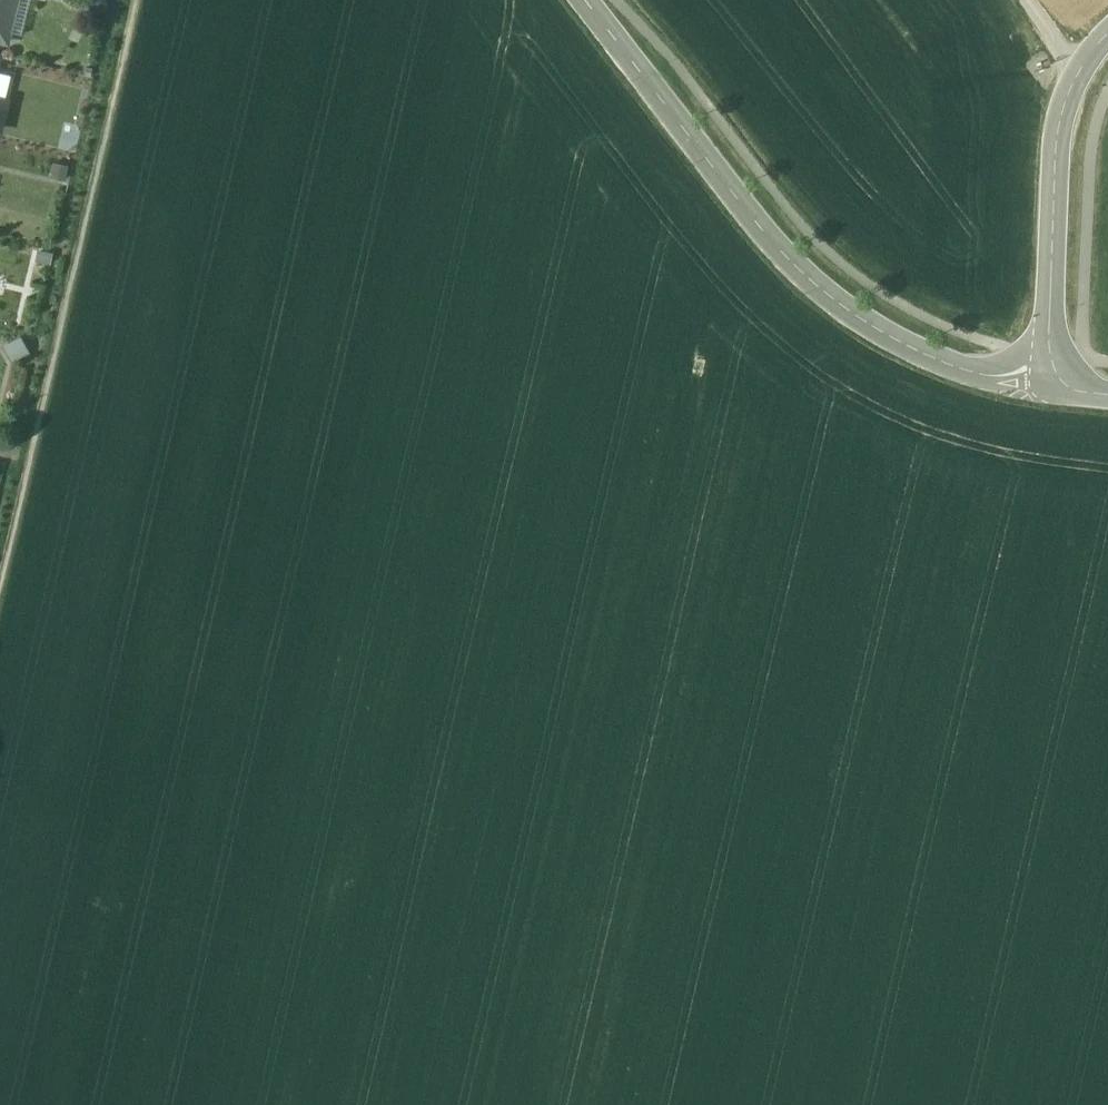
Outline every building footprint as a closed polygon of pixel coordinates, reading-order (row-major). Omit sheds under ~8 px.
[(7,44),(17,0),(0,0),(0,42),(7,44)]
